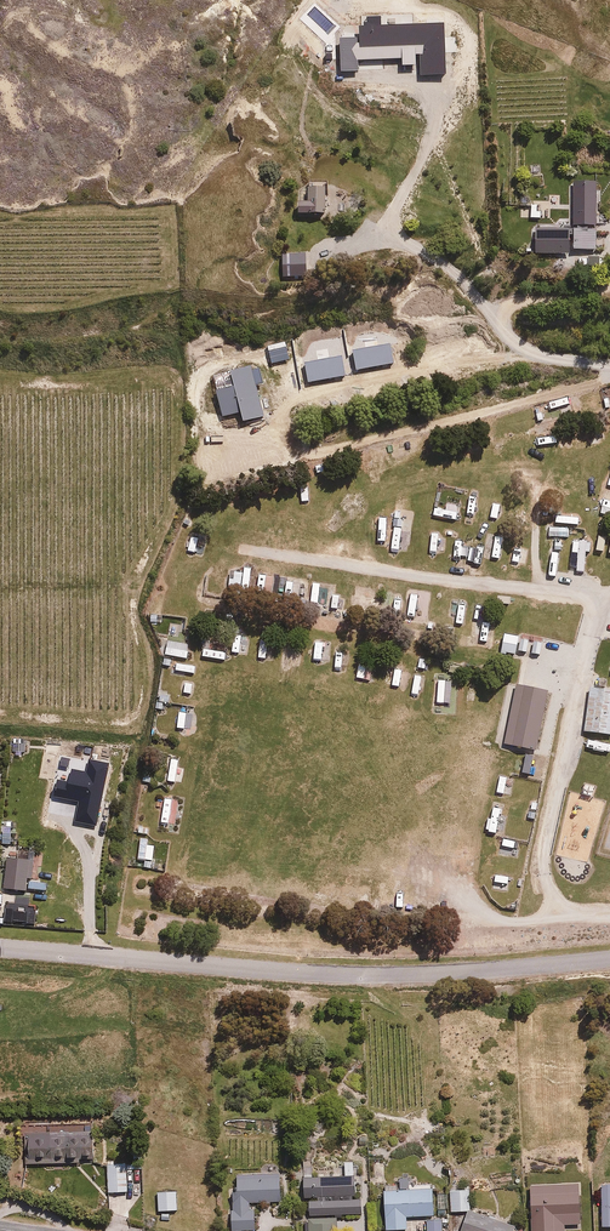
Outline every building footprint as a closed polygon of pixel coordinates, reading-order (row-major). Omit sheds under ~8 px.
[(297,198),(297,212),(328,211),(327,183),(308,183),(308,198),(297,198)] [(538,201),(531,201),(531,215),(539,215),(538,201)] [(607,254),(579,255),(580,264),(607,263),(607,254)] [(305,261),(289,262),(289,270),(305,269),(305,261)] [(319,332),(301,337),(304,346),(321,341),(319,332)] [(234,385),(217,390),(225,416),(240,411),(243,420),(266,413),(258,387),(263,385),(258,370),(253,372),(250,364),(229,371),(234,385)] [(528,406),(506,414),(508,422),(531,414),(528,406)] [(315,462),(317,473),(330,469),(327,459),(315,462)] [(306,482),(298,484),(301,501),(309,500),(306,482)] [(411,495),(397,492),(395,506),(409,508),(411,495)] [(436,503),(433,513),(457,518),(462,499),(447,496),(445,505),(436,503)] [(409,529),(394,527),(391,546),(406,549),(409,529)] [(505,536),(485,532),(480,553),(500,558),(505,536)] [(191,534),(187,548),(205,554),(209,539),(191,534)] [(591,536),(573,535),(572,550),(578,550),(577,569),(586,569),(586,550),(590,550),(591,536)] [(600,544),(609,545),(609,537),(600,536),(600,544)] [(248,594),(251,570),(234,568),(233,576),(228,576),(227,592),(248,594)] [(273,573),(259,571),(256,591),(270,593),(273,573)] [(301,578),(288,576),(285,595),(298,597),(301,578)] [(387,595),(383,608),(400,613),(403,599),(387,595)] [(184,601),(163,596),(161,609),(181,614),(184,601)] [(427,599),(410,597),(407,614),(425,616),(427,599)] [(472,626),(463,625),(462,640),(471,641),(472,626)] [(522,633),(505,631),(502,650),(517,652),(517,648),(527,649),(528,638),(521,637),(522,633)] [(168,637),(165,651),(186,656),(188,642),(168,637)] [(545,640),(533,638),(531,650),(543,652),(545,640)] [(350,647),(336,647),(336,662),(351,662),(350,647)] [(370,655),(360,654),(357,675),(372,677),(373,665),(369,665),(370,655)] [(452,678),(438,677),(436,699),(450,701),(452,678)] [(196,682),(186,679),(182,691),(192,694),(196,682)] [(591,684),(586,727),(609,730),(609,686),(591,684)] [(544,695),(509,688),(498,747),(532,754),(544,695)] [(196,711),(180,707),(176,726),(191,730),(196,711)] [(179,797),(164,795),(161,820),(176,822),(179,797)] [(503,831),(497,851),(518,858),(525,838),(503,831)] [(148,835),(137,834),(134,858),(145,859),(148,835)] [(94,1121),(26,1125),(27,1160),(96,1157),(94,1121)] [(363,1195),(358,1195),(358,1174),(353,1174),(353,1158),(334,1158),(334,1173),(306,1174),(306,1196),(309,1196),(309,1213),(337,1213),(364,1212),(363,1195)] [(127,1160),(106,1160),(106,1189),(127,1189),(127,1160)] [(236,1171),(236,1209),(228,1209),(228,1230),(244,1230),(244,1227),(258,1226),(258,1207),(250,1208),(250,1199),(262,1199),(262,1203),(272,1203),(272,1199),(283,1199),(283,1168),(277,1168),(277,1162),(262,1162),(262,1171),(236,1171)] [(529,1180),(531,1230),(566,1230),(565,1222),(583,1222),(582,1179),(529,1180)] [(601,1179),(602,1225),(609,1224),(609,1179),(601,1179)] [(436,1186),(384,1188),(385,1227),(406,1226),(406,1215),(437,1214),(436,1186)] [(467,1186),(450,1187),(451,1209),(468,1208),(467,1186)] [(178,1190),(158,1190),(158,1208),(178,1208),(178,1190)] [(461,1230),(514,1230),(516,1223),(469,1207),(461,1230)] [(309,1213),(309,1230),(337,1230),(337,1213),(309,1213)] [(425,1217),(426,1230),(442,1230),(441,1216),(425,1217)]
